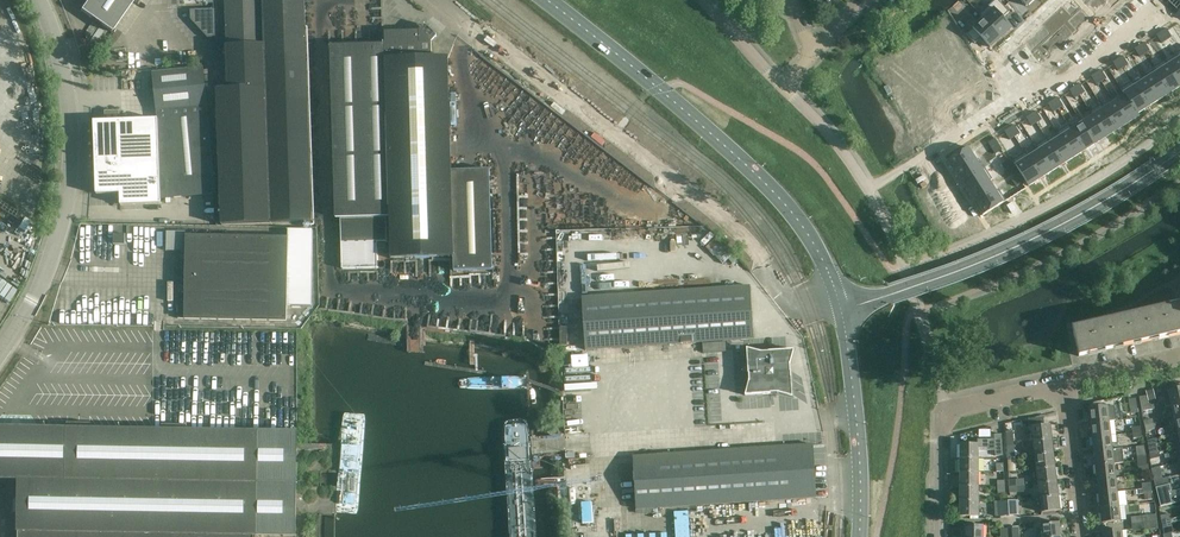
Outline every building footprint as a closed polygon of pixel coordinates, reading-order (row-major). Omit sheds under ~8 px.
[(81,10),(112,32),(134,0),(88,0),(81,10)] [(305,0),(184,0),(184,2),(213,1),(213,9),(190,10),(190,20),(208,38),(214,38),(214,48),(226,48),(227,89),(216,89),(221,225),(313,222),(305,0)] [(979,14),(1001,38),(1012,28),(1003,18),(1004,17),(1009,12),(998,0),(995,0),(979,14)] [(983,19),(966,34),(975,44),(981,38),(990,48),(1001,38),(979,14),(979,15),(983,19)] [(385,44),(330,46),(335,218),(389,217),(390,259),(453,257),(454,271),(492,270),(489,170),(451,171),(450,128),(450,114),(448,57),(432,57),(431,42),(433,41),(437,36),(425,25),(420,29),(418,31),(385,32),(385,44)] [(1166,29),(1161,33),(1166,40),(1171,37),(1166,29)] [(1161,33),(1156,36),(1161,44),(1166,40),(1161,33)] [(1145,43),(1140,46),(1145,54),(1150,51),(1145,43)] [(1140,46),(1135,50),(1140,57),(1145,54),(1140,46)] [(1164,61),(1179,86),(1179,62),(1175,54),(1174,54),(1177,59),(1168,65),(1164,60),(1164,61)] [(1123,57),(1118,60),(1123,68),(1128,65),(1123,57)] [(1118,60),(1113,63),(1118,71),(1123,68),(1118,60)] [(1153,68),(1170,93),(1179,87),(1179,86),(1164,61),(1153,68)] [(157,119),(93,121),(96,194),(120,193),(120,205),(161,204),(161,199),(216,194),(207,104),(203,67),(152,72),(156,110),(157,119)] [(1154,70),(1144,77),(1159,100),(1170,93),(1153,68),(1154,70)] [(1101,71),(1096,74),(1101,82),(1106,78),(1101,71)] [(1096,74),(1091,77),(1096,85),(1101,82),(1096,74)] [(1132,81),(1131,81),(1148,107),(1159,100),(1144,77),(1133,84),(1132,81)] [(1131,81),(1121,88),(1139,116),(1138,114),(1148,107),(1131,81)] [(1080,85),(1075,88),(1080,96),(1085,92),(1080,85)] [(1075,88),(1070,91),(1075,99),(1080,96),(1075,88)] [(1125,96),(1114,103),(1128,123),(1139,116),(1121,88),(1120,89),(1125,96)] [(1058,98),(1053,102),(1058,109),(1063,106),(1058,98)] [(1053,102),(1048,105),(1053,113),(1058,109),(1053,102)] [(1101,104),(1101,105),(1117,130),(1128,123),(1114,103),(1104,109),(1101,104)] [(1101,105),(1090,111),(1106,137),(1117,130),(1101,105)] [(1081,120),(1080,120),(1095,144),(1106,137),(1090,111),(1089,112),(1092,117),(1082,123),(1081,120)] [(1036,112),(1031,115),(1036,123),(1041,120),(1036,112)] [(1031,115),(1026,119),(1031,126),(1036,123),(1031,115)] [(1069,125),(1068,125),(1084,151),(1095,144),(1080,120),(1070,127),(1069,125)] [(1068,125),(1057,132),(1074,158),(1084,151),(1068,125)] [(1015,126),(1010,129),(1015,137),(1019,134),(1015,126)] [(1010,129),(1005,132),(1009,140),(1015,137),(1010,129)] [(1047,139),(1046,139),(1063,165),(1074,158),(1057,132),(1060,137),(1050,144),(1047,139)] [(994,139),(986,144),(990,150),(998,145),(994,139)] [(1046,139),(1035,146),(1052,172),(1063,165),(1046,139)] [(998,145),(990,150),(994,156),(1001,151),(998,145)] [(1025,152),(1025,153),(1041,178),(1052,172),(1035,146),(1038,151),(1028,157),(1025,152)] [(968,148),(947,161),(955,172),(976,159),(968,148)] [(1012,161),(1028,186),(1041,178),(1025,153),(1012,161)] [(976,159),(955,172),(962,183),(985,168),(982,169),(976,159)] [(1008,161),(1000,166),(1004,171),(1011,167),(1008,161)] [(1011,167),(1004,171),(1007,177),(1015,172),(1011,167)] [(985,168),(962,183),(968,194),(971,192),(992,179),(985,168)] [(1018,177),(1011,182),(1014,188),(1022,183),(1018,177)] [(971,192),(968,194),(975,205),(996,191),(989,180),(971,192)] [(996,191),(975,205),(983,216),(1006,201),(999,190),(996,191)] [(1012,203),(1007,206),(1009,210),(1012,214),(1017,211),(1015,207),(1012,203)] [(386,218),(340,219),(341,243),(342,243),(342,269),(377,268),(377,242),(387,242),(386,218)] [(184,319),(184,320),(286,322),(287,306),(311,306),(312,230),(288,230),(288,237),(186,235),(185,250),(185,281),(184,304),(184,319)] [(126,234),(113,234),(113,244),(125,245),(126,234)] [(753,339),(750,285),(581,297),(585,351),(753,339)] [(1072,327),(1078,357),(1179,334),(1179,302),(1072,327)] [(778,394),(792,397),(790,364),(794,350),(761,352),(746,348),(748,381),(745,396),(778,394)] [(1162,392),(1162,393),(1163,397),(1165,407),(1171,406),(1170,405),(1179,403),(1179,388),(1167,391),(1162,392)] [(1153,390),(1146,391),(1148,401),(1155,399),(1153,390)] [(1147,396),(1139,397),(1142,411),(1144,411),(1150,409),(1151,410),(1155,409),(1154,405),(1152,405),(1148,403),(1147,396)] [(1131,414),(1138,413),(1136,398),(1128,400),(1131,414)] [(1179,417),(1179,403),(1170,405),(1171,406),(1174,419),(1179,417)] [(1090,423),(1109,421),(1108,406),(1088,409),(1090,423)] [(1092,437),(1111,435),(1109,421),(1090,423),(1092,437)] [(298,444),(298,431),(187,429),(187,425),(163,425),(163,429),(92,428),(92,423),(67,423),(67,427),(0,426),(0,480),(18,480),(18,533),(18,536),(256,536),(296,536),(298,444)] [(1033,426),(1031,427),(1032,441),(1052,439),(1050,424),(1044,425),(1033,426)] [(1013,430),(1006,432),(1006,447),(1014,447),(1013,430)] [(995,457),(1003,456),(1002,434),(994,435),(994,440),(977,440),(977,444),(960,444),(960,459),(979,459),(979,458),(987,458),(987,451),(995,451),(995,457)] [(1093,452),(1113,450),(1111,435),(1092,437),(1093,452)] [(1147,440),(1148,449),(1149,454),(1158,452),(1157,447),(1159,447),(1158,438),(1147,440)] [(1034,455),(1053,453),(1052,439),(1032,441),(1034,455)] [(794,445),(632,455),(636,510),(639,509),(641,536),(660,536),(658,508),(816,498),(813,444),(794,445)] [(1095,466),(1114,463),(1113,450),(1093,452),(1095,466)] [(1036,470),(1055,467),(1053,453),(1034,455),(1036,470)] [(979,459),(960,459),(960,474),(979,474),(979,459)] [(1096,480),(1116,478),(1114,463),(1095,466),(1096,480)] [(1037,483),(1057,481),(1055,467),(1036,470),(1037,483)] [(979,474),(960,474),(960,487),(979,488),(979,474)] [(1155,487),(1169,484),(1168,477),(1154,481),(1155,487)] [(1098,494),(1117,492),(1116,478),(1096,480),(1098,494)] [(1039,498),(1058,496),(1057,481),(1037,483),(1039,498)] [(1169,484),(1155,487),(1157,495),(1160,507),(1172,504),(1169,492),(1171,491),(1169,484)] [(960,502),(979,502),(979,488),(960,487),(960,502)] [(1100,508),(1119,506),(1117,492),(1098,494),(1100,508)] [(1058,496),(1039,498),(1041,513),(1060,511),(1058,496)] [(1018,500),(1008,501),(1009,516),(1019,515),(1018,500)] [(998,502),(994,502),(995,517),(999,516),(1000,516),(1009,516),(1008,501),(1006,501),(998,502)] [(979,502),(960,502),(960,517),(979,516),(979,502)] [(1119,506),(1100,508),(1101,523),(1121,521),(1119,506)] [(1143,523),(1157,522),(1156,514),(1142,516),(1143,523)] [(1157,522),(1143,523),(1144,530),(1158,529),(1157,522)] [(1059,523),(1040,525),(1041,536),(1060,536),(1059,523)] [(984,526),(965,526),(965,536),(984,536),(984,526)] [(1019,527),(1011,528),(1012,536),(1019,536),(1019,527)] [(1000,529),(1000,536),(1008,536),(1007,529),(1003,529),(1001,529),(1000,529)]
